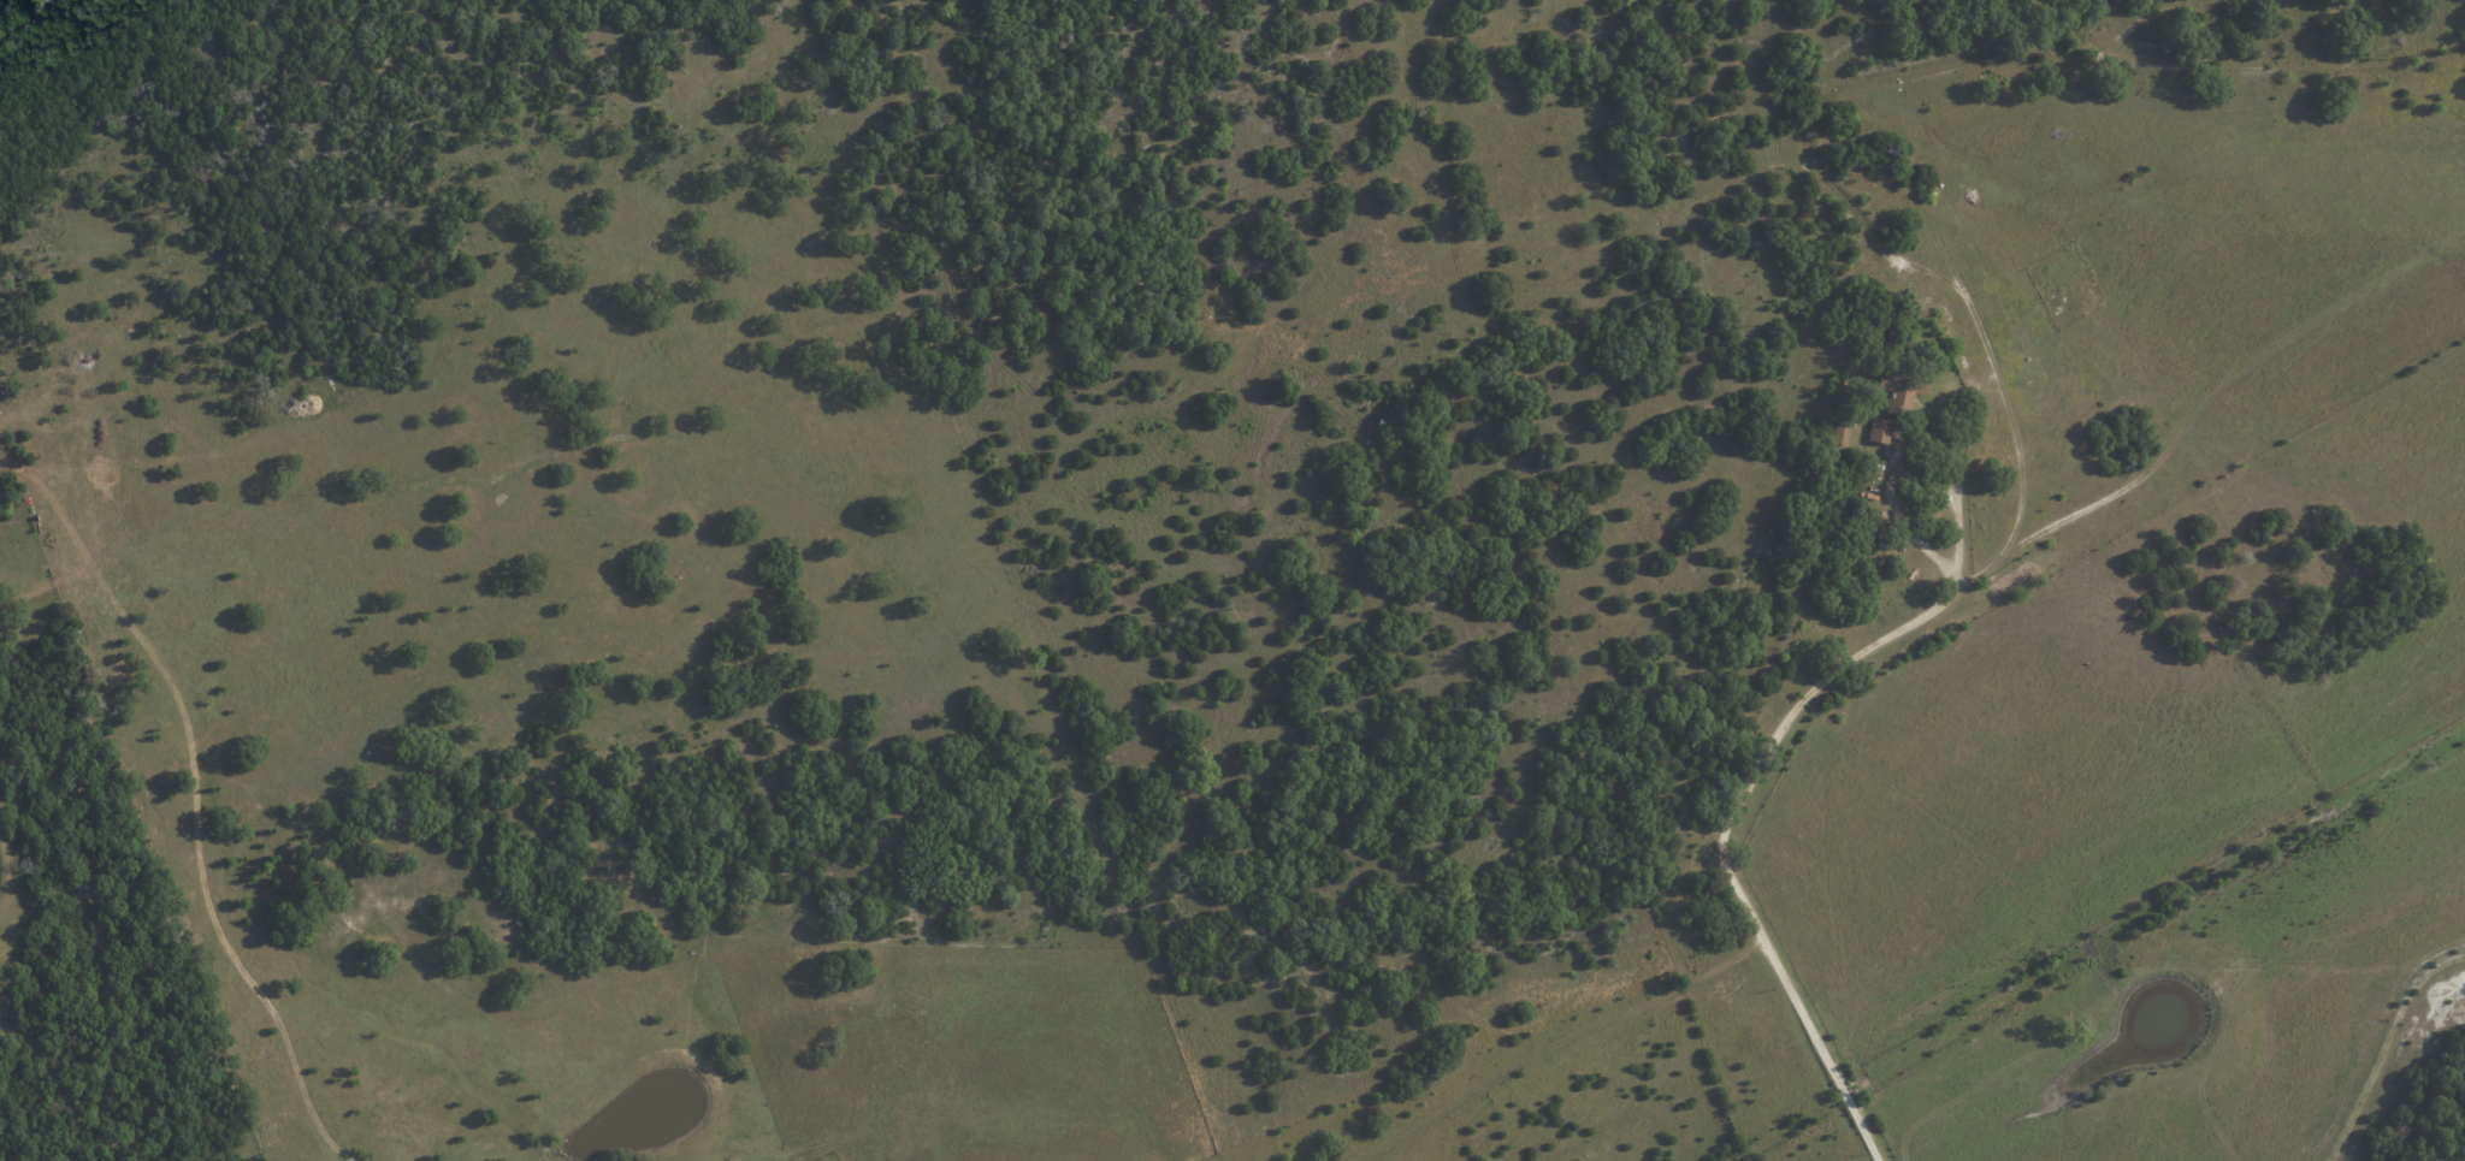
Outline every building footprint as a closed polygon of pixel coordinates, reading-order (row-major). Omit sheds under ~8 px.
[(1875,387),(1891,392),(1890,397),(1902,401),(1904,394),(1907,395),(1911,381),(1879,372),(1875,387)] [(1890,424),(1870,420),(1866,440),(1886,444),(1890,424)] [(1847,428),(1834,426),(1830,444),(1844,447),(1847,428)]
